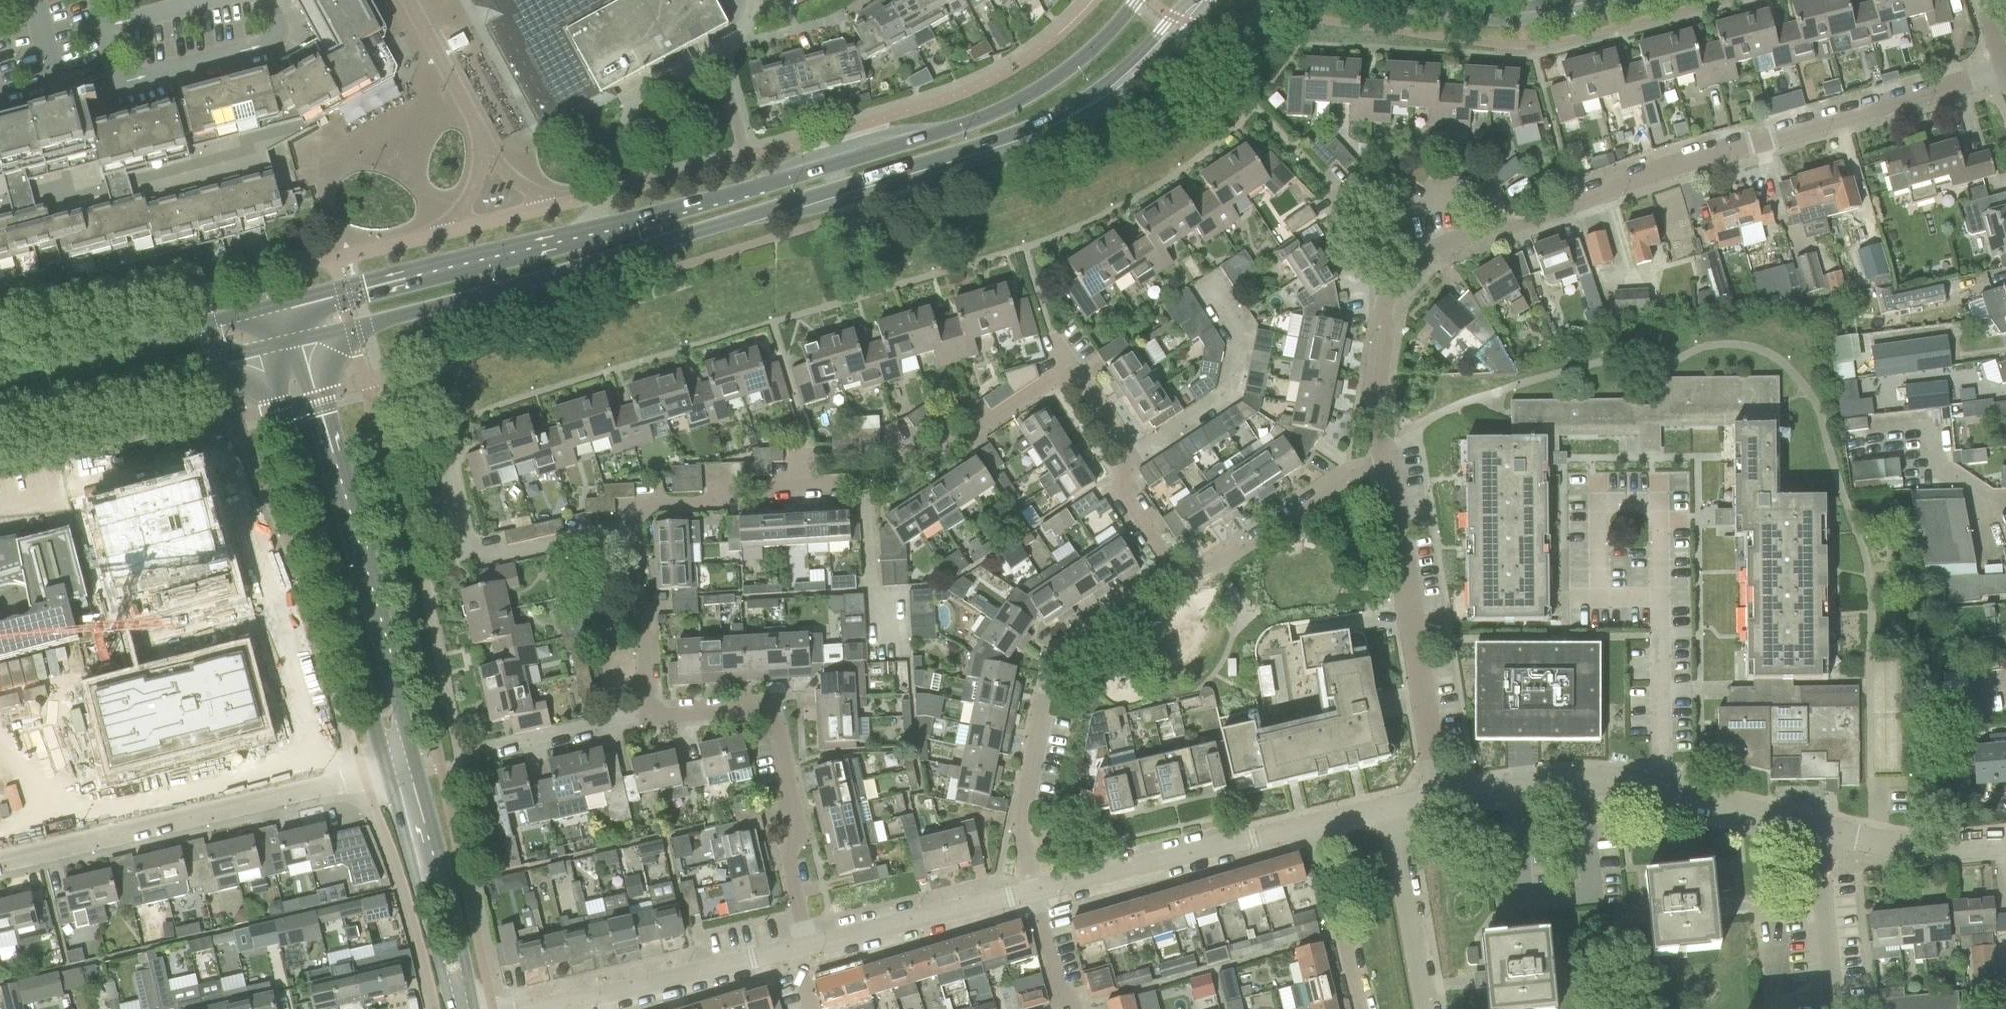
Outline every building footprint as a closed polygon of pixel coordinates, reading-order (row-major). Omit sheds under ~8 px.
[(61,264),(57,248),(66,246),(73,276),(294,218),(298,211),(295,197),(301,195),(301,194),(280,200),(267,154),(327,122),(324,117),(337,110),(391,82),(395,66),(383,43),(380,38),(381,38),(381,35),(362,0),(295,0),(318,42),(275,65),(280,82),(271,84),(270,82),(268,73),(182,95),(185,105),(93,129),(88,109),(98,106),(96,97),(0,122),(0,280),(61,264)] [(539,130),(729,27),(714,0),(468,0),(539,130)] [(935,40),(913,0),(898,0),(900,2),(892,6),(916,50),(935,40)] [(935,40),(953,30),(937,0),(913,0),(935,40)] [(966,5),(963,0),(937,0),(953,30),(947,18),(967,7),(966,5)] [(1828,40),(1818,0),(1815,0),(1791,6),(1796,25),(1791,27),(1790,25),(1784,27),(1794,64),(1814,59),(1810,44),(1828,40)] [(1828,40),(1847,35),(1851,50),(1871,44),(1862,7),(1856,8),(1856,10),(1850,11),(1847,0),(1818,0),(1828,40)] [(1905,20),(1900,0),(1872,0),(1873,5),(1867,7),(1867,5),(1862,7),(1871,44),(1891,39),(1887,24),(1905,20)] [(1905,20),(1924,15),(1928,29),(1952,23),(1946,0),(1900,0),(1905,20)] [(883,11),(880,5),(876,4),(868,8),(896,61),(916,50),(892,6),(883,11)] [(896,61),(868,8),(859,13),(858,17),(860,21),(853,28),(860,41),(853,45),(857,51),(861,65),(890,49),(896,61)] [(1744,19),(1741,19),(1756,74),(1794,64),(1784,27),(1779,28),(1779,29),(1773,31),(1768,12),(1752,16),(1752,13),(1743,15),(1744,19)] [(1755,75),(1756,74),(1741,19),(1715,26),(1720,45),(1714,47),(1714,45),(1707,47),(1717,84),(1738,79),(1734,64),(1751,60),(1755,75)] [(1025,22),(1015,27),(1021,38),(1029,30),(1025,22)] [(1667,39),(1664,40),(1675,80),(1694,75),(1698,89),(1717,84),(1707,47),(1702,48),(1703,50),(1696,51),(1691,32),(1675,37),(1675,33),(1666,36),(1667,39)] [(463,35),(447,43),(453,54),(468,45),(463,35)] [(1972,51),(1975,39),(1965,36),(1962,49),(1972,51)] [(846,49),(844,42),(841,40),(832,42),(843,87),(871,80),(869,73),(863,74),(861,65),(857,51),(853,45),(846,49)] [(1637,65),(1630,67),(1640,104),(1653,101),(1661,99),(1657,84),(1675,80),(1664,40),(1638,46),(1643,65),(1637,67),(1637,65)] [(822,93),(843,87),(832,42),(822,45),(820,48),(822,55),(814,57),(822,93)] [(976,48),(967,53),(973,64),(982,59),(976,48)] [(804,60),(802,53),(799,51),(790,53),(801,98),(822,93),(814,57),(804,60)] [(1590,59),(1587,60),(1598,100),(1617,95),(1621,110),(1640,104),(1630,67),(1626,68),(1626,70),(1620,71),(1615,52),(1599,57),(1598,54),(1589,56),(1590,59)] [(780,103),(801,98),(790,53),(780,55),(778,59),(780,66),(771,68),(780,103)] [(1334,63),(1332,104),(1349,105),(1349,121),(1370,122),(1373,84),(1366,83),(1366,85),(1359,84),(1360,65),(1344,64),(1344,60),(1335,60),(1335,63),(1334,63)] [(1580,105),(1598,100),(1587,60),(1561,67),(1566,84),(1550,88),(1560,126),(1584,119),(1580,105)] [(762,70),(761,64),(757,61),(750,63),(747,67),(758,109),(780,103),(771,68),(762,70)] [(1332,104),(1334,63),(1305,61),(1304,79),(1287,78),(1285,117),(1310,118),(1311,103),(1332,104)] [(1413,68),(1411,109),(1428,110),(1428,125),(1449,126),(1451,88),(1445,88),(1445,89),(1438,89),(1439,69),(1423,68),(1423,65),(1414,64),(1414,68),(1413,68)] [(1411,109),(1413,68),(1384,66),(1383,86),(1376,85),(1377,84),(1373,84),(1370,122),(1390,123),(1390,108),(1411,109)] [(933,82),(941,78),(937,67),(928,72),(933,82)] [(1491,72),(1489,113),(1508,114),(1512,131),(1542,124),(1534,92),(1518,91),(1519,74),(1503,73),(1503,69),(1494,69),(1494,72),(1491,72)] [(1489,113),(1491,72),(1463,70),(1462,90),(1456,90),(1456,88),(1451,88),(1449,126),(1469,127),(1470,112),(1489,113)] [(922,87),(933,82),(928,72),(917,77),(922,87)] [(912,90),(919,87),(913,77),(907,80),(912,90)] [(1838,80),(1822,85),(1825,97),(1841,93),(1838,80)] [(866,95),(855,98),(857,106),(869,102),(866,95)] [(1684,124),(1673,127),(1676,140),(1688,137),(1684,124)] [(1330,145),(1325,149),(1316,139),(1306,149),(1326,171),(1336,162),(1336,161),(1326,150),(1330,146),(1330,145)] [(1355,162),(1341,147),(1335,140),(1330,145),(1330,146),(1326,150),(1336,161),(1336,162),(1344,172),(1355,162)] [(1988,153),(1959,161),(1954,142),(1923,151),(1921,145),(1882,156),(1893,195),(1908,192),(1911,204),(1935,198),(1933,189),(1950,185),(1950,188),(1994,176),(1988,153)] [(1225,161),(1223,163),(1245,197),(1262,186),(1273,198),(1294,178),(1269,153),(1261,158),(1256,162),(1246,147),(1232,156),(1230,154),(1223,159),(1225,161)] [(1605,156),(1590,160),(1592,170),(1608,166),(1605,156)] [(1500,188),(1524,170),(1515,158),(1500,170),(1500,171),(1492,178),(1500,188)] [(1400,171),(1408,160),(1406,159),(1397,170),(1388,163),(1380,174),(1404,191),(1412,181),(1400,171)] [(1430,177),(1414,165),(1408,160),(1400,171),(1412,181),(1422,188),(1430,177)] [(1500,171),(1500,170),(1491,160),(1469,179),(1478,190),(1492,178),(1500,171)] [(1230,207),(1245,197),(1223,163),(1200,178),(1211,194),(1205,198),(1204,196),(1199,200),(1220,232),(1238,220),(1230,207)] [(1851,178),(1845,180),(1840,163),(1825,167),(1826,170),(1813,174),(1822,207),(1826,220),(1861,211),(1851,178)] [(1826,220),(1822,207),(1813,174),(1790,181),(1795,201),(1784,204),(1784,206),(1782,206),(1788,229),(1826,220)] [(1986,188),(1965,193),(1968,204),(1957,207),(1966,235),(1972,238),(1984,235),(1991,260),(1999,257),(2002,270),(2005,269),(2005,208),(1991,213),(1988,200),(1989,199),(1986,188)] [(1159,205),(1157,206),(1179,241),(1195,230),(1204,243),(1220,232),(1199,200),(1195,202),(1196,203),(1191,207),(1180,191),(1166,200),(1165,197),(1157,202),(1159,205)] [(1764,210),(1758,211),(1753,192),(1729,198),(1738,230),(1759,224),(1761,230),(1774,226),(1770,212),(1765,213),(1764,210)] [(1737,230),(1738,230),(1729,198),(1706,204),(1711,224),(1700,227),(1705,244),(1715,241),(1718,252),(1742,246),(1737,230)] [(1164,251),(1179,241),(1157,206),(1134,221),(1144,237),(1139,241),(1138,240),(1133,243),(1154,275),(1172,264),(1164,251)] [(1316,218),(1308,207),(1282,224),(1290,235),(1316,218)] [(1646,248),(1659,245),(1652,220),(1625,227),(1636,267),(1650,263),(1646,248)] [(1592,268),(1612,262),(1604,233),(1584,238),(1592,268)] [(1092,248),(1090,250),(1113,284),(1129,274),(1138,286),(1154,275),(1133,243),(1129,246),(1130,247),(1124,251),(1114,234),(1100,243),(1098,241),(1091,246),(1092,248)] [(1579,242),(1561,248),(1558,239),(1532,248),(1545,286),(1548,288),(1552,288),(1556,286),(1559,283),(1574,278),(1575,281),(1579,280),(1583,291),(1594,287),(1590,276),(1579,242)] [(1312,243),(1301,250),(1294,240),(1273,254),(1281,266),(1284,264),(1295,281),(1329,259),(1325,251),(1320,255),(1312,243)] [(1865,282),(1890,275),(1881,245),(1856,253),(1865,282)] [(1097,295),(1113,284),(1090,250),(1067,265),(1077,279),(1063,289),(1085,321),(1106,307),(1097,295)] [(1227,279),(1251,262),(1244,251),(1219,268),(1227,279)] [(1732,307),(1726,287),(1716,252),(1700,257),(1711,291),(1714,303),(1716,308),(1732,307)] [(1750,270),(1764,269),(1762,255),(1748,256),(1750,270)] [(1841,272),(1820,278),(1814,255),(1794,259),(1797,271),(1794,272),(1801,300),(1830,294),(1830,295),(1846,290),(1841,272)] [(1472,297),(1471,298),(1481,315),(1504,302),(1515,318),(1528,310),(1517,294),(1519,292),(1513,284),(1518,282),(1506,261),(1505,258),(1473,276),(1482,292),(1472,297)] [(1302,292),(1294,297),(1303,311),(1330,306),(1337,304),(1333,283),(1337,281),(1329,269),(1334,266),(1329,259),(1295,281),(1302,292)] [(1234,290),(1259,274),(1251,262),(1227,279),(1234,290)] [(1883,316),(1945,302),(1941,283),(1894,292),(1893,286),(1877,290),(1883,316)] [(982,294),(979,295),(991,335),(1010,329),(1014,343),(1036,337),(1038,336),(1027,299),(1011,304),(1006,287),(990,292),(989,288),(981,291),(982,294)] [(2005,318),(2005,287),(2004,288),(2005,290),(1980,298),(1988,321),(1989,321),(1999,320),(2005,318)] [(1168,318),(1194,300),(1187,289),(1160,306),(1168,318)] [(1447,298),(1424,321),(1436,333),(1431,337),(1444,349),(1464,330),(1482,348),(1495,337),(1481,315),(1471,298),(1467,291),(1454,305),(1447,298)] [(1648,313),(1647,293),(1647,291),(1614,293),(1616,315),(1648,313)] [(1711,291),(1697,295),(1700,307),(1714,303),(1711,291)] [(973,340),(991,335),(979,295),(953,303),(959,322),(952,323),(952,322),(947,324),(958,360),(977,354),(973,340)] [(1543,301),(1540,306),(1542,311),(1547,313),(1552,311),(1555,307),(1553,301),(1548,299),(1543,301)] [(1179,327),(1202,312),(1194,300),(1168,318),(1175,329),(1179,327)] [(1264,320),(1263,320),(1259,304),(1247,312),(1253,322),(1264,320)] [(1301,319),(1297,340),(1347,350),(1349,342),(1342,340),(1345,327),(1341,326),(1337,304),(1330,306),(1303,311),(1304,319),(1301,319)] [(1590,313),(1586,314),(1591,330),(1606,324),(1601,309),(1590,313)] [(906,317),(904,317),(916,357),(934,352),(938,366),(958,360),(947,324),(942,325),(942,326),(936,328),(930,310),(914,314),(913,311),(905,314),(906,317)] [(1201,345),(1217,335),(1202,312),(1179,327),(1190,343),(1197,339),(1201,345)] [(897,363),(916,357),(904,317),(877,326),(883,344),(876,346),(876,345),(871,346),(882,383),(901,377),(897,363)] [(1989,321),(2000,336),(2003,335),(2005,343),(2005,318),(1999,320),(1989,321)] [(1273,349),(1276,336),(1256,331),(1252,352),(1269,356),(1270,349),(1273,349)] [(829,340),(828,340),(842,389),(860,384),(862,389),(882,383),(871,346),(866,348),(866,349),(860,351),(854,332),(838,337),(837,334),(829,337),(829,340)] [(1217,335),(1201,345),(1203,348),(1222,353),(1224,346),(1217,335)] [(1104,366),(1129,349),(1121,337),(1096,354),(1104,366)] [(1931,372),(1948,370),(1944,338),(1869,348),(1873,380),(1897,377),(1931,372)] [(842,389),(828,340),(801,348),(806,365),(790,370),(801,407),(825,400),(821,386),(839,380),(842,389)] [(1345,358),(1347,350),(1297,340),(1292,360),(1336,370),(1339,357),(1345,358)] [(1146,371),(1155,366),(1143,347),(1107,370),(1115,382),(1109,386),(1115,394),(1147,373),(1146,371)] [(1222,353),(1203,348),(1201,363),(1219,366),(1222,353)] [(733,358),(731,359),(743,399),(761,393),(765,408),(788,401),(789,400),(778,363),(762,368),(757,351),(741,356),(740,353),(732,355),(733,358)] [(1264,377),(1269,356),(1252,352),(1247,374),(1264,377)] [(724,404),(743,399),(731,359),(704,367),(710,386),(703,388),(703,386),(698,388),(709,425),(729,419),(724,404)] [(1334,382),(1336,370),(1292,360),(1288,382),(1338,392),(1340,384),(1334,382)] [(1980,365),(1985,381),(1997,385),(2001,384),(2005,383),(2005,362),(1997,365),(1996,366),(1994,361),(1980,365)] [(1219,366),(1201,363),(1199,376),(1217,379),(1219,366)] [(1015,395),(1039,379),(1034,365),(1002,375),(1005,385),(1006,384),(1007,383),(1015,395)] [(1132,409),(1159,391),(1147,373),(1115,394),(1119,400),(1124,397),(1132,409)] [(657,381),(654,382),(666,421),(685,416),(689,430),(709,425),(698,388),(693,389),(693,391),(687,392),(681,374),(665,378),(664,375),(656,378),(657,381)] [(1267,378),(1264,377),(1247,374),(1243,395),(1260,398),(1261,391),(1264,392),(1267,378)] [(1198,377),(1196,379),(1198,382),(1208,395),(1214,391),(1216,383),(1198,377)] [(1511,440),(1465,441),(1466,468),(1466,487),(1467,547),(1467,551),(1467,586),(1467,612),(1473,612),(1473,623),(1543,622),(1543,611),(1548,611),(1548,553),(1547,543),(1547,466),(1548,466),(1556,466),(1556,468),(1558,468),(1558,437),(1597,437),(1637,437),(1637,444),(1660,444),(1660,428),(1685,428),(1722,427),(1732,427),(1733,512),(1727,512),(1723,512),(1723,511),(1722,511),(1722,525),(1723,525),(1723,524),(1727,524),(1734,524),(1734,538),(1745,538),(1745,570),(1745,574),(1745,609),(1746,642),(1746,681),(1753,681),(1792,681),(1827,681),(1827,680),(1825,499),(1780,500),(1779,427),(1778,378),(1658,379),(1658,407),(1638,407),(1638,400),(1510,402),(1510,410),(1510,419),(1511,440)] [(1904,387),(1907,414),(1949,408),(1945,381),(1932,383),(1904,387)] [(648,427),(666,421),(654,382),(628,389),(634,408),(627,410),(627,409),(622,410),(633,447),(653,441),(648,427)] [(1208,395),(1198,382),(1187,390),(1195,403),(1208,395)] [(1336,400),(1338,392),(1288,382),(1288,383),(1299,385),(1294,405),(1328,412),(1330,399),(1336,400)] [(990,412),(1015,395),(1007,383),(1006,384),(1005,385),(981,401),(987,413),(990,412)] [(1849,383),(1835,385),(1841,421),(1854,419),(1849,383)] [(1174,397),(1166,402),(1159,391),(1132,409),(1144,426),(1149,423),(1152,429),(1154,428),(1155,430),(1183,411),(1174,397)] [(1257,413),(1260,398),(1243,395),(1241,402),(1257,413)] [(581,404),(579,404),(590,444),(609,439),(613,453),(633,447),(622,410),(617,412),(617,413),(611,415),(605,396),(589,401),(588,398),(580,401),(581,404)] [(1991,401),(1976,403),(1978,418),(1993,416),(1991,401)] [(939,412),(937,413),(930,402),(906,418),(914,430),(929,420),(940,413),(939,412)] [(1257,415),(1257,413),(1241,402),(1233,408),(1243,423),(1257,415)] [(936,430),(961,414),(954,403),(939,412),(940,413),(929,420),(936,430)] [(2005,417),(2005,403),(1995,404),(1997,418),(2005,417)] [(572,449),(590,444),(579,404),(552,412),(558,431),(551,433),(551,432),(546,433),(557,470),(577,464),(572,449)] [(1323,434),(1328,412),(1294,405),(1290,424),(1281,417),(1275,426),(1311,450),(1322,434),(1323,434)] [(1226,435),(1243,423),(1233,408),(1216,419),(1226,435)] [(1059,419),(1054,423),(1046,411),(1019,429),(1025,439),(1013,446),(1019,455),(1029,449),(1030,449),(1064,427),(1059,419)] [(504,426),(503,427),(515,467),(536,460),(540,475),(557,470),(546,433),(541,435),(541,436),(535,438),(529,419),(513,424),(512,421),(504,423),(504,426)] [(1209,446),(1226,435),(1216,419),(1199,431),(1209,446)] [(1274,446),(1265,453),(1282,479),(1301,467),(1300,466),(1311,450),(1275,426),(1268,436),(1274,446)] [(496,472),(515,467),(503,427),(476,435),(481,452),(466,457),(477,494),(501,487),(496,472)] [(1063,436),(1068,433),(1064,427),(1030,449),(1041,467),(1071,448),(1063,436)] [(879,430),(848,432),(849,444),(849,445),(862,444),(880,444),(879,430)] [(1190,458),(1209,446),(1199,431),(1180,443),(1190,458)] [(1189,459),(1190,458),(1180,443),(1162,455),(1173,472),(1176,476),(1193,464),(1189,459)] [(862,444),(849,445),(849,444),(831,445),(832,459),(862,457),(862,444)] [(1003,466),(1000,462),(989,445),(978,452),(992,473),(1003,466)] [(1082,455),(1077,459),(1071,448),(1041,467),(1047,476),(1037,482),(1044,492),(1088,464),(1082,455)] [(1248,448),(1240,454),(1267,496),(1274,492),(1271,486),(1282,479),(1265,453),(1255,459),(1248,448)] [(771,464),(783,463),(782,449),(751,450),(752,463),(771,464)] [(1970,464),(1969,452),(1960,453),(1961,465),(1970,464)] [(1260,501),(1267,496),(1240,454),(1237,455),(1243,465),(1228,475),(1246,503),(1257,496),(1260,501)] [(1145,466),(1144,467),(1155,483),(1162,479),(1173,472),(1162,455),(1145,466)] [(995,487),(987,476),(976,459),(965,467),(961,462),(955,466),(976,499),(995,487)] [(771,477),(771,464),(752,463),(740,464),(741,478),(771,477)] [(1086,473),(1092,470),(1088,464),(1044,492),(1049,501),(1059,495),(1065,504),(1094,485),(1086,473)] [(958,511),(976,499),(955,466),(947,471),(950,477),(940,483),(958,511)] [(1228,475),(1226,476),(1220,466),(1203,476),(1231,520),(1239,515),(1235,510),(1246,503),(1228,475)] [(701,479),(700,468),(700,467),(670,468),(671,481),(701,479)] [(1144,467),(1137,471),(1148,488),(1155,483),(1144,467)] [(1173,472),(1162,479),(1167,489),(1179,481),(1176,476),(1173,472)] [(1002,474),(996,478),(1004,492),(1011,487),(1002,474)] [(1224,525),(1231,520),(1203,476),(1202,477),(1209,489),(1193,500),(1210,527),(1221,520),(1224,525)] [(96,520),(115,596),(116,595),(116,596),(123,595),(131,628),(238,600),(206,478),(100,506),(102,517),(99,518),(96,519),(96,520)] [(672,495),(702,493),(701,479),(671,481),(672,495)] [(957,512),(958,511),(940,483),(929,491),(925,486),(918,490),(946,533),(963,521),(957,512)] [(633,485),(602,487),(603,499),(604,500),(614,500),(634,499),(633,485)] [(1013,505),(1019,500),(1011,487),(1004,492),(1013,505)] [(945,534),(946,533),(918,490),(911,495),(914,500),(903,507),(922,535),(938,524),(945,534)] [(1952,580),(1977,579),(1961,491),(1909,492),(1926,579),(1952,578),(1952,580)] [(1077,519),(1099,504),(1092,494),(1069,508),(1077,519)] [(614,500),(604,500),(603,499),(584,501),(585,515),(615,513),(614,500)] [(1191,539),(1210,527),(1193,500),(1161,520),(1175,540),(1181,536),(1182,538),(1188,534),(1191,539)] [(826,512),(813,513),(812,507),(804,508),(806,546),(828,545),(826,512)] [(906,546),(922,535),(903,507),(885,520),(888,525),(882,528),(884,530),(879,533),(881,563),(895,562),(907,561),(906,546)] [(785,548),(806,546),(804,508),(795,508),(796,514),(783,515),(785,548)] [(783,515),(769,516),(769,509),(761,510),(763,549),(785,548),(783,515)] [(741,551),(763,549),(761,510),(752,510),(752,517),(739,517),(740,542),(741,551)] [(855,516),(849,517),(849,511),(826,512),(828,545),(850,543),(849,525),(856,525),(855,516)] [(1065,511),(1052,519),(1057,526),(1069,518),(1065,511)] [(1024,532),(1030,527),(1021,514),(1015,518),(1024,532)] [(728,543),(740,542),(739,517),(726,518),(728,543)] [(660,525),(654,525),(655,548),(688,546),(700,545),(698,522),(686,523),(681,523),(668,524),(668,518),(660,519),(660,525)] [(1018,535),(1024,532),(1015,518),(1009,522),(1018,535)] [(1052,519),(1039,529),(1043,536),(1057,526),(1052,519)] [(564,534),(561,521),(561,520),(533,526),(536,540),(564,534)] [(507,546),(536,540),(533,526),(504,533),(507,546)] [(88,600),(70,530),(17,544),(19,553),(0,558),(0,661),(79,640),(69,604),(88,600)] [(1137,556),(1140,554),(1126,533),(1099,552),(1117,579),(1117,578),(1121,583),(1139,571),(1133,561),(1138,557),(1137,556)] [(1022,549),(1033,542),(1029,536),(1018,543),(1022,549)] [(740,551),(741,551),(740,542),(728,543),(728,554),(740,553),(740,551)] [(987,556),(996,550),(992,543),(982,549),(987,556)] [(1018,543),(1016,544),(1015,543),(997,555),(1009,573),(1027,560),(1020,550),(1022,549),(1018,543)] [(647,570),(689,568),(688,546),(655,548),(656,561),(650,561),(650,570),(647,570)] [(973,565),(987,556),(982,549),(968,558),(973,565)] [(959,551),(940,563),(942,566),(951,579),(957,575),(969,567),(959,551)] [(1106,586),(1117,579),(1099,552),(1081,563),(1103,595),(1110,591),(1106,586)] [(1081,563),(1081,564),(1074,553),(1057,564),(1082,602),(1092,595),(1095,600),(1103,595),(1081,563)] [(897,587),(908,586),(907,561),(895,562),(897,587)] [(882,588),(897,587),(895,562),(881,563),(882,588)] [(519,589),(518,584),(514,564),(476,573),(480,589),(462,592),(468,619),(510,610),(506,592),(519,589)] [(1070,609),(1082,602),(1057,564),(1039,576),(1040,578),(1047,588),(1067,619),(1073,614),(1070,609)] [(942,585),(951,579),(942,566),(933,572),(942,585)] [(671,604),(696,602),(695,567),(689,568),(647,570),(648,580),(657,580),(658,592),(671,591),(671,604)] [(1047,588),(1040,578),(1039,576),(1015,592),(1027,601),(1037,615),(1044,626),(1056,619),(1059,624),(1067,619),(1047,588)] [(830,591),(856,590),(855,577),(829,579),(830,591)] [(954,590),(963,597),(972,583),(963,577),(954,590)] [(2005,577),(1977,579),(1952,580),(1954,604),(1977,602),(1977,597),(2005,595),(2005,577)] [(793,594),(809,593),(808,584),(793,585),(793,594)] [(809,593),(824,592),(823,584),(808,584),(809,593)] [(766,596),(780,595),(780,586),(766,587),(766,596)] [(742,597),(766,596),(766,587),(742,588),(742,597)] [(945,603),(951,595),(944,590),(908,592),(909,605),(935,603),(935,604),(945,603)] [(570,592),(557,595),(563,624),(577,620),(570,592)] [(1037,615),(1027,601),(1015,592),(1013,594),(1005,606),(1003,605),(992,622),(1025,644),(1030,638),(1025,634),(1033,623),(1032,622),(1037,615)] [(844,615),(864,614),(863,595),(843,597),(844,615)] [(720,607),(733,606),(733,597),(719,598),(720,607)] [(702,608),(720,607),(719,598),(702,599),(702,608)] [(746,611),(763,610),(762,601),(745,603),(746,611)] [(763,610),(777,609),(776,601),(762,601),(763,610)] [(672,616),(697,615),(696,602),(671,604),(672,616)] [(933,604),(935,604),(935,603),(909,605),(910,617),(934,616),(933,604)] [(529,626),(514,629),(510,610),(468,619),(474,646),(493,642),(495,649),(494,649),(495,654),(533,646),(529,626)] [(840,631),(865,630),(864,614),(844,615),(843,616),(843,620),(839,621),(840,631)] [(911,630),(935,628),(934,616),(910,617),(911,630)] [(992,622),(991,624),(984,619),(972,636),(978,643),(971,655),(972,656),(985,664),(1002,667),(1007,659),(1008,660),(1015,649),(1021,652),(1025,644),(992,622)] [(743,638),(742,627),(729,627),(730,641),(722,641),(724,683),(745,682),(743,638)] [(911,642),(936,641),(935,628),(911,630),(911,642)] [(789,679),(786,636),(786,629),(764,630),(764,637),(767,680),(789,679)] [(865,647),(866,647),(865,630),(840,631),(841,647),(865,645),(865,647)] [(1359,634),(1358,634),(1356,634),(1355,634),(1299,643),(1304,676),(1321,674),(1326,704),(1332,703),(1337,723),(1257,742),(1254,726),(1221,733),(1223,743),(1214,745),(1223,783),(1224,783),(1232,781),(1236,798),(1390,761),(1391,761),(1392,760),(1394,759),(1395,758),(1396,757),(1396,755),(1397,754),(1397,752),(1397,751),(1396,749),(1396,748),(1395,746),(1394,745),(1392,744),(1391,743),(1389,743),(1388,743),(1385,743),(1374,696),(1380,696),(1380,693),(1374,694),(1366,641),(1365,640),(1364,638),(1363,637),(1362,636),(1361,635),(1359,634)] [(821,635),(807,636),(807,635),(786,636),(789,679),(813,678),(822,665),(821,635)] [(745,682),(767,680),(764,637),(743,638),(745,682)] [(702,684),(724,683),(722,641),(700,643),(702,684)] [(679,686),(702,684),(700,643),(677,644),(678,664),(668,665),(669,681),(679,680),(679,686)] [(866,663),(865,647),(865,645),(841,647),(842,664),(866,663)] [(523,670),(538,666),(533,646),(495,654),(496,659),(497,659),(499,665),(480,670),(486,697),(527,688),(523,670)] [(1600,646),(1474,646),(1474,742),(1599,743),(1600,646)] [(584,650),(570,652),(577,681),(590,678),(586,660),(584,650)] [(244,652),(91,692),(112,773),(266,733),(244,652)] [(985,664),(972,656),(971,655),(970,655),(965,680),(967,680),(967,682),(979,685),(1020,694),(1021,688),(1017,683),(1013,682),(1015,669),(1002,667),(985,664)] [(912,674),(921,673),(920,658),(911,658),(912,674)] [(893,663),(880,664),(881,676),(894,675),(893,663)] [(822,692),(815,692),(816,700),(855,698),(855,699),(863,699),(861,665),(840,666),(824,667),(825,678),(821,679),(822,692)] [(929,692),(932,675),(921,673),(912,674),(913,689),(929,692)] [(596,707),(596,705),(590,678),(577,681),(583,710),(596,707)] [(1858,687),(1792,688),(1792,681),(1753,681),(1753,688),(1729,688),(1724,709),(1717,710),(1718,762),(1769,774),(1769,781),(1826,780),(1826,771),(1837,771),(1837,789),(1838,789),(1838,787),(1859,787),(1858,687)] [(1020,694),(979,685),(967,682),(962,704),(1016,715),(1020,694)] [(545,703),(531,706),(527,688),(486,697),(492,724),(509,720),(513,736),(551,727),(545,703)] [(1208,690),(1207,689),(1205,689),(1203,690),(1202,690),(1201,691),(1200,692),(1200,693),(1199,694),(1199,695),(1199,696),(1199,697),(1202,712),(1216,708),(1213,694),(1212,693),(1211,692),(1210,691),(1209,690),(1208,690)] [(925,697),(914,697),(914,703),(915,719),(924,719),(924,718),(933,720),(939,721),(943,701),(925,697)] [(863,699),(855,699),(855,698),(816,700),(816,709),(817,722),(856,720),(856,710),(865,709),(865,699),(863,699)] [(908,702),(900,703),(901,718),(909,717),(908,702)] [(1011,737),(1016,715),(962,704),(973,707),(969,728),(1011,737)] [(1154,723),(1167,720),(1164,706),(1151,709),(1154,723)] [(1124,716),(1123,710),(1121,709),(1103,713),(1108,734),(1121,731),(1117,717),(1124,716)] [(1141,726),(1154,723),(1151,709),(1138,712),(1141,726)] [(1086,739),(1108,734),(1103,713),(1095,715),(1092,717),(1090,721),(1086,739)] [(901,734),(910,733),(909,717),(901,718),(901,734)] [(928,741),(933,720),(924,718),(924,719),(915,719),(917,741),(925,740),(925,741),(928,741)] [(855,744),(857,743),(856,720),(817,722),(818,752),(855,749),(855,744)] [(958,726),(954,745),(965,748),(964,748),(997,755),(1007,757),(1011,737),(969,728),(969,729),(958,726)] [(1214,745),(1223,743),(1221,733),(1220,733),(1223,743),(1188,751),(1197,790),(1213,786),(1214,793),(1225,790),(1224,783),(1223,783),(1214,745)] [(743,738),(729,741),(728,735),(720,737),(729,775),(750,770),(743,738)] [(1987,736),(1988,747),(1973,748),(1976,784),(2005,782),(2005,735),(1987,736)] [(727,775),(729,775),(720,737),(711,739),(713,745),(698,748),(701,761),(690,764),(696,789),(707,786),(707,791),(729,786),(727,775)] [(925,747),(917,747),(918,764),(920,764),(926,763),(925,747)] [(690,764),(678,767),(674,748),(652,752),(664,804),(687,799),(685,791),(696,789),(690,764)] [(995,768),(997,755),(964,748),(960,769),(999,777),(1001,769),(995,768)] [(577,757),(575,757),(585,799),(588,811),(605,807),(608,820),(615,824),(630,820),(626,804),(627,804),(621,779),(620,773),(608,776),(604,757),(602,751),(586,755),(585,752),(577,754),(577,757)] [(1181,793),(1197,790),(1188,751),(1162,757),(1173,803),(1183,800),(1181,793)] [(663,804),(664,804),(652,752),(643,754),(644,760),(630,764),(633,777),(621,779),(627,804),(638,801),(637,797),(660,792),(663,804)] [(857,760),(853,761),(852,755),(842,755),(818,760),(820,768),(814,770),(819,792),(851,785),(849,774),(860,772),(857,760)] [(906,773),(914,771),(910,755),(902,757),(906,773)] [(565,804),(585,799),(575,757),(548,763),(554,788),(542,790),(549,822),(568,818),(565,804)] [(1163,805),(1173,803),(1162,757),(1136,763),(1146,802),(1161,798),(1163,805)] [(1130,806),(1146,802),(1136,763),(1111,769),(1122,815),(1132,813),(1130,806)] [(960,769),(960,770),(948,767),(945,780),(957,782),(952,803),(983,810),(986,797),(989,798),(992,784),(998,785),(999,777),(960,769)] [(500,774),(497,774),(499,783),(507,818),(508,818),(525,814),(528,827),(549,822),(542,790),(540,782),(528,784),(525,768),(509,772),(508,768),(499,770),(500,774)] [(1112,817),(1122,815),(1111,769),(1097,773),(1092,796),(1091,796),(1089,797),(1088,798),(1087,800),(1087,801),(1086,803),(1086,804),(1086,806),(1087,808),(1087,809),(1088,810),(1089,811),(1091,812),(1092,813),(1094,814),(1095,814),(1097,814),(1099,813),(1110,810),(1112,817)] [(909,787),(917,785),(914,771),(906,773),(909,787)] [(484,789),(478,790),(480,797),(483,814),(487,829),(489,842),(487,843),(490,860),(491,860),(498,859),(498,858),(507,857),(503,840),(513,837),(508,818),(507,818),(499,783),(483,787),(484,789)] [(856,806),(867,804),(863,783),(851,785),(819,792),(813,793),(818,815),(856,806)] [(897,812),(905,810),(902,795),(894,797),(897,812)] [(743,796),(732,798),(735,811),(734,811),(737,824),(761,819),(758,806),(746,809),(743,796)] [(823,836),(860,827),(856,806),(818,815),(823,836)] [(720,828),(737,824),(734,811),(717,815),(720,828)] [(754,833),(763,831),(761,819),(737,824),(720,828),(713,829),(716,841),(708,843),(714,865),(765,853),(763,845),(757,846),(754,833)] [(967,849),(979,847),(973,822),(954,827),(955,832),(940,836),(948,874),(957,872),(956,866),(970,863),(967,849)] [(878,845),(873,825),(873,824),(860,827),(823,836),(827,856),(866,848),(878,845)] [(326,826),(302,832),(309,863),(311,873),(342,866),(348,870),(353,888),(380,881),(359,829),(341,833),(329,836),(326,826)] [(904,839),(917,836),(915,827),(902,830),(904,839)] [(280,848),(269,850),(274,876),(289,872),(288,868),(309,863),(302,832),(278,837),(280,848)] [(673,837),(675,859),(693,857),(691,835),(673,837)] [(941,876),(948,874),(940,836),(918,841),(917,836),(904,839),(910,864),(922,861),(926,874),(940,870),(941,876)] [(513,837),(503,840),(507,857),(510,869),(519,867),(513,837)] [(254,838),(230,844),(240,889),(241,889),(240,884),(274,876),(269,850),(257,853),(254,838)] [(654,857),(663,855),(661,842),(636,848),(639,860),(641,860),(643,867),(656,864),(654,857)] [(208,860),(197,862),(203,888),(205,897),(240,889),(230,844),(205,849),(208,860)] [(563,847),(555,848),(558,858),(565,857),(563,847)] [(885,866),(871,869),(866,848),(827,856),(829,864),(835,863),(839,877),(851,874),(854,886),(889,878),(885,866)] [(181,850),(157,856),(165,887),(168,900),(191,895),(190,891),(203,888),(197,862),(185,865),(181,850)] [(615,852),(591,857),(594,870),(618,865),(615,852)] [(761,863),(767,861),(765,853),(714,865),(725,862),(730,883),(764,876),(761,863)] [(1305,882),(1301,870),(1297,855),(1273,862),(1281,889),(1305,882)] [(137,876),(126,879),(132,906),(132,905),(133,909),(168,900),(165,887),(157,856),(133,861),(137,876)] [(550,881),(572,876),(569,862),(547,867),(550,881)] [(1259,895),(1281,889),(1273,862),(1251,869),(1259,895)] [(1687,872),(1644,876),(1644,878),(1645,878),(1653,958),(1676,956),(1676,954),(1719,950),(1719,948),(1718,948),(1714,905),(1725,904),(1724,898),(1714,899),(1711,868),(1687,870),(1687,872)] [(1236,902),(1259,895),(1251,869),(1229,875),(1236,902)] [(111,872),(87,877),(98,924),(107,922),(104,907),(117,904),(118,909),(132,906),(126,879),(114,882),(111,872)] [(523,895),(528,894),(523,873),(515,875),(519,891),(521,891),(523,895)] [(1214,909),(1236,902),(1229,875),(1206,882),(1214,909)] [(1726,875),(1725,875),(1724,875),(1720,876),(1721,893),(1726,892),(1728,892),(1729,890),(1730,889),(1730,888),(1729,879),(1729,878),(1728,877),(1727,876),(1726,875)] [(767,898),(768,898),(764,876),(730,883),(734,902),(725,904),(729,917),(769,908),(767,898)] [(67,898),(54,901),(60,926),(73,923),(74,923),(76,929),(88,927),(98,924),(87,877),(63,883),(67,898)] [(627,900),(642,896),(638,877),(623,880),(627,900)] [(573,902),(583,899),(579,882),(569,885),(573,902)] [(682,894),(694,891),(692,882),(680,885),(682,894)] [(1214,909),(1206,882),(1184,888),(1192,915),(1195,927),(1196,927),(1195,922),(1216,916),(1214,909)] [(306,906),(347,898),(345,886),(303,893),(306,906)] [(1184,888),(1161,895),(1173,935),(1186,931),(1186,930),(1183,918),(1192,915),(1184,888)] [(700,916),(695,896),(694,891),(682,894),(687,918),(700,916)] [(532,894),(528,895),(528,894),(523,895),(527,912),(536,910),(532,894)] [(32,895),(8,901),(15,933),(18,947),(40,941),(39,938),(49,936),(47,930),(52,929),(46,903),(34,906),(32,895)] [(1150,941),(1173,935),(1161,895),(1139,901),(1150,941)] [(366,924),(390,919),(384,897),(361,902),(364,914),(366,924)] [(683,935),(678,916),(674,898),(651,904),(653,913),(652,913),(659,941),(683,935)] [(301,899),(281,904),(283,915),(303,910),(301,899)] [(1995,933),(1994,921),(1992,900),(1952,903),(1954,927),(1958,927),(1959,938),(1971,937),(1992,935),(1995,934),(1995,933)] [(18,947),(15,933),(8,901),(0,903),(0,951),(18,947)] [(1128,947),(1150,941),(1139,901),(1118,908),(1128,947)] [(341,920),(364,914),(361,902),(338,908),(341,920)] [(273,904),(269,912),(270,918),(283,915),(281,904),(281,903),(273,904)] [(319,925),(341,920),(338,908),(315,913),(318,925),(319,925)] [(1106,953),(1128,947),(1118,908),(1095,914),(1106,953)] [(630,918),(629,919),(627,909),(606,914),(616,957),(638,952),(630,918)] [(1949,944),(1948,928),(1946,909),(1921,911),(1926,960),(1937,959),(1936,946),(1949,944)] [(513,926),(499,930),(502,944),(507,967),(520,964),(523,973),(545,968),(539,940),(538,940),(536,930),(541,929),(536,910),(527,912),(531,930),(525,932),(514,934),(513,926)] [(1293,930),(1297,942),(1320,935),(1314,911),(1290,918),(1293,930)] [(1914,962),(1926,960),(1921,911),(1896,913),(1899,947),(1912,946),(1914,962)] [(319,925),(318,925),(315,913),(275,923),(281,948),(322,938),(319,925)] [(638,946),(659,941),(652,913),(630,918),(638,952),(638,953),(639,953),(638,946)] [(1886,961),(1884,949),(1899,947),(1896,913),(1869,916),(1872,944),(1868,945),(1870,962),(1886,961)] [(616,957),(606,914),(604,914),(607,925),(584,930),(591,957),(614,951),(616,957)] [(1105,953),(1106,953),(1095,914),(1072,921),(1080,948),(1102,942),(1105,953)] [(581,919),(567,922),(566,917),(559,919),(562,936),(568,962),(569,962),(572,968),(582,965),(583,959),(591,957),(584,930),(581,919)] [(568,962),(562,936),(559,919),(558,919),(561,935),(539,940),(545,968),(568,962)] [(274,921),(249,927),(254,950),(266,947),(279,945),(279,943),(275,923),(274,921)] [(1030,929),(1021,932),(1019,923),(996,930),(1006,966),(1038,957),(1030,929)] [(254,950),(249,927),(232,931),(232,933),(235,943),(237,954),(254,950)] [(984,972),(1006,966),(996,930),(974,937),(984,972)] [(1293,930),(1270,936),(1274,948),(1297,942),(1293,930)] [(1274,948),(1270,936),(1256,940),(1253,931),(1245,933),(1248,942),(1251,955),(1274,948)] [(1995,933),(1995,934),(1999,973),(2000,973),(2001,983),(2005,983),(2005,932),(1995,933)] [(212,949),(213,948),(235,943),(232,933),(210,938),(212,949)] [(1475,983),(1476,989),(1486,988),(1488,1008),(1554,1008),(1547,936),(1548,936),(1548,935),(1505,939),(1505,937),(1481,939),(1486,982),(1475,983)] [(1995,946),(1993,946),(1992,935),(1971,937),(1972,948),(1970,948),(1974,988),(1999,985),(1995,946)] [(984,973),(984,972),(974,937),(951,944),(962,981),(984,975),(984,973)] [(213,948),(212,949),(210,938),(188,944),(191,955),(213,950),(213,948)] [(1248,942),(1225,949),(1229,961),(1251,955),(1248,942)] [(502,944),(495,946),(499,969),(507,967),(502,944)] [(940,988),(962,981),(951,944),(928,950),(936,977),(940,988)] [(1295,952),(1303,985),(1329,978),(1321,945),(1295,952)] [(1229,961),(1225,949),(1203,955),(1206,967),(1229,961)] [(1471,966),(1476,966),(1474,949),(1469,949),(1468,949),(1467,950),(1466,951),(1466,952),(1466,953),(1467,963),(1467,964),(1468,966),(1469,966),(1470,966),(1471,966)] [(914,984),(936,977),(928,950),(906,957),(914,984)] [(157,960),(155,952),(147,954),(150,971),(149,971),(158,1008),(160,1008),(173,1006),(170,992),(163,959),(157,960)] [(383,997),(407,992),(398,953),(371,960),(371,961),(374,960),(383,997)] [(891,990),(914,984),(906,957),(883,964),(891,990)] [(1180,961),(1184,973),(1196,970),(1193,958),(1180,961)] [(374,960),(371,961),(371,960),(352,964),(351,964),(360,1002),(383,997),(374,960)] [(1184,973),(1180,961),(1158,967),(1162,980),(1184,973)] [(337,1008),(360,1002),(351,964),(328,969),(331,981),(337,1008)] [(869,997),(891,990),(883,964),(861,970),(869,997)] [(1082,975),(1089,999),(1117,992),(1110,967),(1082,975)] [(331,981),(328,969),(306,974),(314,1008),(332,1008),(337,1008),(331,981)] [(838,977),(847,1004),(846,1004),(847,1008),(872,1008),(869,997),(861,970),(838,977)] [(1136,974),(1139,986),(1151,983),(1148,970),(1136,974)] [(149,971),(133,975),(139,1001),(141,1008),(158,1008),(149,971)] [(1224,1004),(1239,1000),(1232,971),(1217,975),(1224,1004)] [(224,991),(247,986),(244,973),(221,978),(224,991)] [(1015,994),(1009,973),(997,977),(999,985),(998,985),(1005,1008),(1019,1008),(1015,994)] [(58,974),(17,983),(18,984),(22,1006),(63,996),(62,991),(58,974)] [(1114,980),(1117,991),(1117,992),(1139,986),(1136,974),(1114,980)] [(1193,1002),(1214,996),(1209,976),(1188,981),(1193,1002)] [(817,983),(824,1008),(847,1008),(846,1004),(847,1004),(838,977),(817,983)] [(1335,1001),(1329,978),(1303,985),(1290,988),(1295,1008),(1304,1008),(1335,1001)] [(109,1002),(118,1000),(114,983),(105,985),(109,1002)] [(973,995),(970,983),(964,985),(971,1008),(970,1008),(989,1008),(988,1004),(978,1007),(974,994),(973,995)] [(22,1006),(18,984),(0,988),(0,993),(3,1008),(23,1008),(22,1006)] [(269,994),(267,984),(245,989),(250,1008),(275,1008),(271,994),(269,994)] [(170,992),(173,1006),(177,1005),(178,1008),(202,1008),(200,1000),(197,986),(170,992)] [(765,986),(742,993),(747,1008),(781,1008),(777,999),(769,1001),(765,986)] [(1049,1004),(1044,986),(1015,994),(1019,1008),(1030,1008),(1049,1004)] [(1904,998),(1903,988),(1873,992),(1874,1001),(1879,1001),(1879,1000),(1892,999),(1904,998)] [(245,989),(223,995),(225,1007),(226,1008),(250,1008),(245,989)] [(1105,1004),(1106,1008),(1158,1008),(1154,992),(1105,1004)] [(1958,992),(1945,994),(1947,1008),(1959,1008),(1958,992)] [(742,993),(720,1000),(723,1008),(747,1008),(742,993)] [(1945,994),(1934,995),(1935,1008),(1947,1008),(1945,994)] [(225,1007),(223,995),(200,1000),(202,1008),(226,1008),(225,1007)] [(1934,995),(1916,997),(1917,1008),(1935,1008),(1934,995)] [(1916,997),(1904,998),(1905,1008),(1917,1008),(1916,997)] [(1904,998),(1892,999),(1893,1008),(1905,1008),(1904,998)] [(1892,999),(1879,1000),(1879,1001),(1880,1008),(1893,1008),(1892,999)] [(118,1000),(109,1002),(110,1008),(120,1008),(118,1000)] [(720,1000),(697,1007),(698,1008),(723,1008),(720,1000)] [(1240,1001),(1239,1000),(1224,1004),(1226,1008),(1239,1008),(1238,1002),(1240,1001)] [(139,1001),(119,1005),(120,1008),(141,1008),(139,1001)]
